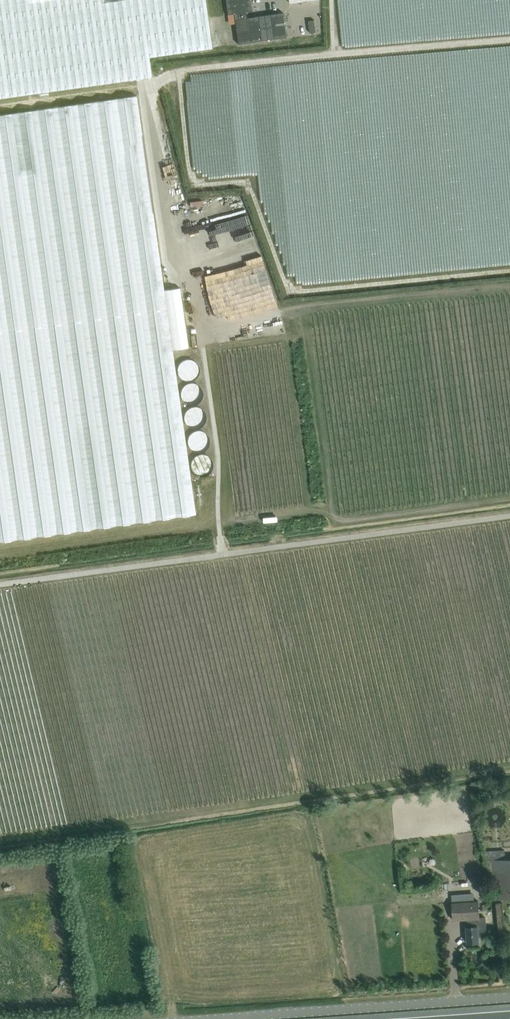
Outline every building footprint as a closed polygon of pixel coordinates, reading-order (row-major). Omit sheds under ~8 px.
[(151,76),(148,57),(212,48),(205,0),(0,0),(0,97),(151,76)] [(238,44),(287,37),(283,13),(247,18),(246,13),(252,12),(251,0),(226,0),(228,15),(234,14),(238,44)] [(237,226),(120,251),(125,276),(135,274),(133,264),(138,263),(139,271),(242,249),(237,226)] [(180,287),(164,290),(172,350),(188,347),(180,287)] [(494,900),(509,899),(509,859),(505,859),(505,850),(484,851),(484,862),(485,862),(486,883),(493,883),(494,900)] [(478,902),(453,903),(453,904),(454,920),(469,919),(469,927),(466,927),(467,943),(479,942),(479,936),(487,936),(485,917),(479,917),(478,902)]
